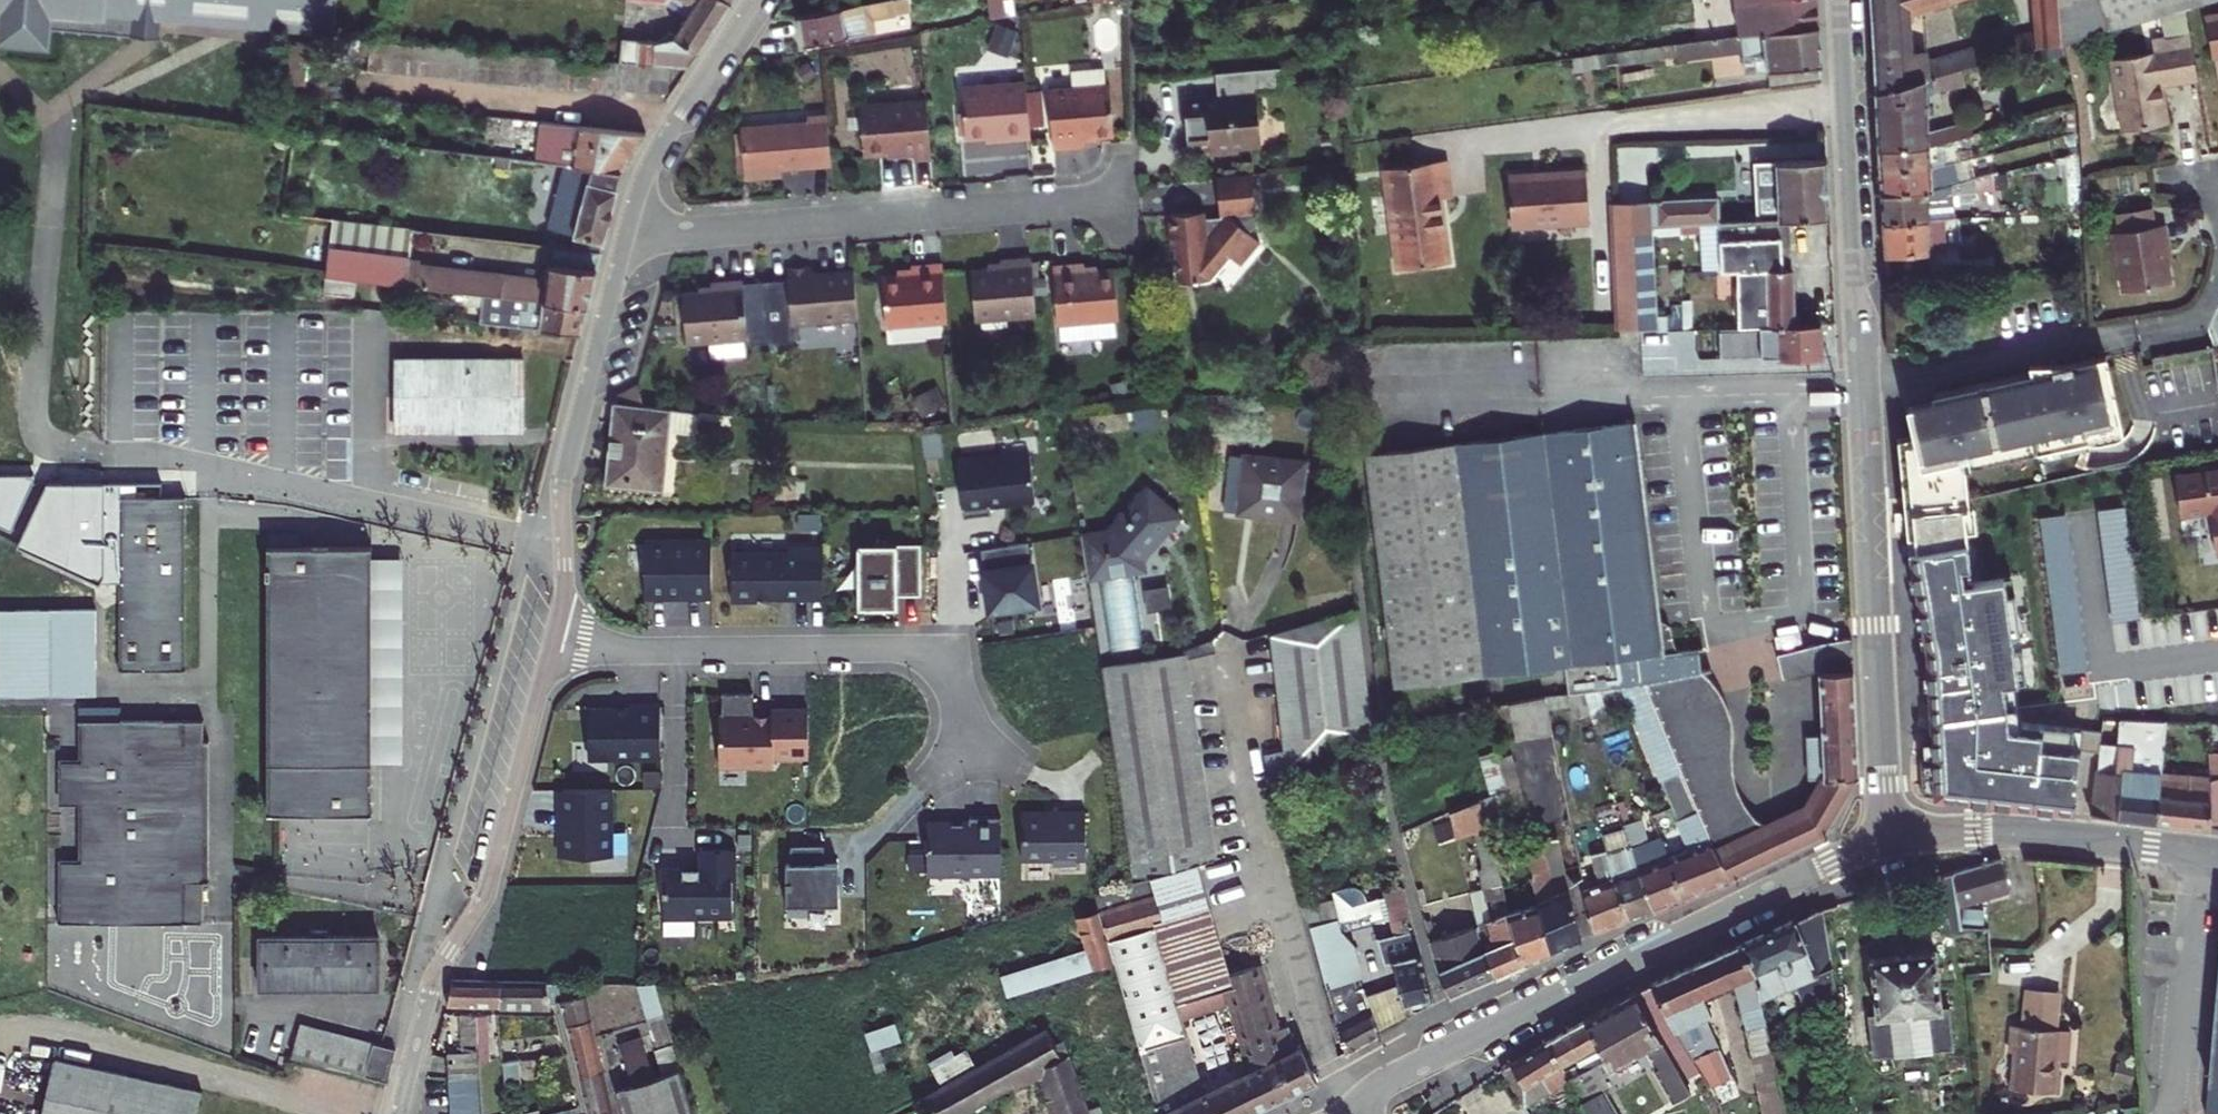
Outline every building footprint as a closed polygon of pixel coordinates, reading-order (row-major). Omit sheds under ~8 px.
[(337,0),(0,0),(0,27),(7,28),(5,44),(53,48),(55,32),(139,39),(142,18),(164,20),(278,30),(334,35),(337,0)] [(698,2),(675,35),(654,38),(637,36),(636,52),(617,51),(617,56),(668,60),(691,62),(731,0),(695,0),(698,2)] [(1821,0),(1737,0),(1742,33),(1822,22),(1821,0)] [(2193,0),(2037,0),(2044,21),(1928,56),(1926,47),(1903,53),(1901,15),(1934,0),(1871,0),(1877,95),(1930,80),(1944,76),(1975,67),(2174,10),(2191,5),(2195,4),(2193,0)] [(2191,5),(2174,10),(2177,34),(2159,37),(2161,48),(2117,55),(2129,127),(2173,119),(2167,81),(2203,75),(2191,5)] [(871,9),(792,23),(798,55),(861,43),(857,22),(873,19),(871,9)] [(142,18),(139,39),(147,40),(162,42),(164,20),(142,18)] [(1742,33),(1697,39),(1699,54),(1743,48),(1746,74),(1770,70),(1772,85),(1825,79),(1822,22),(1742,33)] [(1014,54),(1015,28),(993,27),(992,53),(1014,54)] [(458,72),(563,80),(563,85),(606,87),(607,81),(666,85),(668,60),(617,56),(387,39),(372,38),(370,60),(459,69),(458,72)] [(1699,54),(1697,39),(1676,41),(1678,57),(1699,54)] [(1975,67),(1944,76),(1947,92),(1978,82),(1975,67)] [(1208,103),(1207,96),(1186,98),(1189,135),(1190,141),(1210,139),(1211,156),(1239,153),(1239,147),(1261,146),(1257,94),(1281,92),(1279,68),(1216,74),(1218,101),(1208,103)] [(1877,95),(1880,149),(1936,145),(1958,139),(1977,133),(1975,119),(1933,130),(1930,80),(1877,95)] [(1108,86),(1046,92),(1052,153),(1061,152),(1081,150),(1080,142),(1113,139),(1108,86)] [(1028,143),(1023,87),(959,93),(964,144),(997,141),(997,146),(1005,146),(1028,143)] [(928,163),(922,106),(856,112),(861,162),(910,157),(911,165),(918,165),(928,163)] [(1973,111),(1975,119),(1984,116),(1983,109),(1973,111)] [(559,160),(621,168),(647,128),(542,116),(537,157),(559,160)] [(767,178),(830,171),(824,121),(803,123),(803,129),(737,136),(742,187),(751,186),(768,184),(767,178)] [(1958,139),(1959,146),(1960,152),(1978,146),(1977,133),(1958,139)] [(1880,149),(1882,175),(1935,169),(1953,164),(1953,148),(1959,146),(1958,139),(1936,145),(1880,149)] [(1455,155),(1393,163),(1405,263),(1456,256),(1449,194),(1460,193),(1455,155)] [(1834,214),(1830,155),(1755,160),(1759,218),(1794,216),(1834,214)] [(568,231),(601,235),(621,168),(559,160),(540,227),(568,231)] [(1935,169),(1882,175),(1884,196),(1937,191),(1935,169)] [(1585,171),(1507,178),(1511,227),(1589,220),(1585,171)] [(1260,224),(1255,173),(1220,177),(1223,217),(1210,219),(1196,220),(1195,213),(1171,215),(1173,236),(1175,248),(1181,248),(1184,281),(1215,278),(1233,258),(1244,266),(1263,243),(1252,234),(1260,224)] [(1937,191),(1884,196),(1885,221),(1928,219),(1945,218),(1956,217),(1956,206),(1981,203),(1979,178),(1937,191)] [(1615,202),(1626,329),(1664,327),(1656,223),(1724,219),(1721,195),(1615,202)] [(330,215),(325,242),(406,254),(408,240),(410,225),(330,215)] [(1800,323),(1794,216),(1759,218),(1735,219),(1738,272),(1742,272),(1744,325),(1800,323)] [(1945,218),(1928,219),(1885,221),(1889,280),(1931,277),(1930,256),(1946,255),(1945,218)] [(2171,227),(2125,235),(2135,294),(2181,286),(2171,227)] [(598,248),(601,235),(568,231),(564,245),(598,248)] [(406,254),(325,242),(321,270),(354,274),(475,288),(587,302),(598,248),(564,245),(546,242),(540,274),(405,257),(406,254)] [(976,321),(1037,315),(1032,257),(1012,259),(1000,260),(1001,268),(971,271),(976,321)] [(1067,264),(1055,265),(1060,323),(1062,323),(1077,322),(1079,337),(1120,333),(1118,318),(1121,318),(1117,267),(1086,271),(1086,262),(1067,264)] [(880,280),(885,330),(945,325),(940,266),(925,268),(908,270),(909,278),(880,280)] [(352,291),(354,274),(321,270),(319,287),(352,291)] [(857,322),(852,274),(810,278),(809,270),(795,271),(786,272),(787,284),(764,286),(770,348),(793,345),(791,328),(857,322)] [(711,296),(681,299),(686,349),(747,343),(741,284),(727,286),(710,287),(711,296)] [(587,302),(475,288),(473,300),(484,301),(482,318),(582,329),(587,302)] [(1827,354),(1825,322),(1800,323),(1744,325),(1721,325),(1722,357),(1827,354)] [(1909,428),(1921,552),(1972,543),(1971,533),(1980,532),(1979,510),(1974,511),(1971,459),(1971,449),(2040,434),(2042,444),(2093,433),(2091,423),(2126,415),(2112,349),(1937,387),(1939,393),(1912,399),(1918,428),(1909,428)] [(518,359),(395,361),(398,428),(521,424),(518,359)] [(704,405),(621,395),(608,480),(667,485),(675,424),(701,427),(704,405)] [(2091,423),(2093,433),(2128,425),(2126,415),(2091,423)] [(1639,425),(1372,452),(1404,690),(1640,657),(1643,676),(1702,665),(1699,649),(1675,651),(1671,629),(1659,617),(1639,425)] [(2040,434),(1971,449),(1971,459),(2042,444),(2040,434)] [(1011,450),(963,455),(970,513),(997,510),(996,502),(1041,497),(1035,450),(1011,453),(1011,450)] [(1308,458),(1246,456),(1244,512),(1306,516),(1308,458)] [(52,566),(57,493),(86,494),(136,495),(136,475),(79,474),(0,473),(0,538),(52,566)] [(2181,481),(2187,519),(2216,514),(2217,525),(2217,474),(2181,481)] [(1108,532),(1083,536),(1089,579),(1098,577),(1130,572),(1145,570),(1143,558),(1182,518),(1150,488),(1108,532)] [(57,493),(52,566),(96,584),(115,583),(115,513),(86,512),(86,494),(57,493)] [(136,495),(86,494),(86,512),(115,513),(115,583),(115,668),(181,669),(181,495),(136,495)] [(1993,521),(2007,591),(2052,582),(2038,512),(1993,521)] [(712,536),(647,536),(647,588),(678,588),(678,583),(690,583),(690,585),(711,585),(712,536)] [(921,537),(857,537),(857,602),(897,602),(897,589),(920,589),(921,537)] [(1029,539),(988,546),(998,612),(1039,605),(1029,539)] [(787,547),(730,547),(730,594),(756,594),(756,591),(821,592),(821,542),(787,541),(787,547)] [(1972,543),(1921,552),(1930,611),(1935,652),(1937,720),(1927,751),(1929,796),(2018,806),(2082,810),(2086,751),(2042,746),(2042,731),(2009,729),(2007,708),(2003,682),(2019,680),(2004,581),(1964,587),(1962,567),(1975,567),(1972,543)] [(369,545),(266,545),(266,808),(369,810),(369,752),(369,558),(369,545)] [(403,752),(403,557),(369,558),(369,752),(403,752)] [(1130,572),(1098,577),(1102,599),(1111,646),(1140,641),(1130,572)] [(0,605),(0,691),(89,692),(90,606),(0,605)] [(1380,735),(1364,609),(1270,632),(1293,778),(1380,735)] [(1813,808),(1777,824),(1757,800),(1747,780),(1740,737),(1732,710),(1727,697),(1702,665),(1643,676),(1695,778),(1712,811),(1725,837),(1744,876),(1834,833),(1867,772),(1862,639),(1838,643),(1785,651),(1789,679),(1824,673),(1826,728),(1813,728),(1814,772),(1828,772),(1829,785),(1813,808)] [(1186,651),(1103,663),(1109,704),(1135,871),(1152,865),(1153,868),(1203,859),(1228,855),(1224,829),(1214,831),(1186,651)] [(723,711),(720,711),(719,761),(773,761),(773,753),(808,753),(809,706),(772,705),(773,711),(754,711),(754,689),(723,688),(723,711)] [(1552,691),(1516,694),(1522,733),(1560,728),(1552,691)] [(632,703),(590,702),(590,752),(662,753),(663,700),(632,699),(632,703)] [(200,718),(76,717),(76,759),(57,759),(58,801),(77,801),(77,809),(78,859),(58,860),(59,917),(100,917),(99,894),(177,895),(177,918),(202,918),(201,878),(179,878),(180,737),(200,737),(200,718)] [(2099,812),(2165,821),(2170,764),(2173,728),(2130,727),(2129,752),(2111,751),(2111,756),(2106,756),(2105,768),(2103,768),(2099,812)] [(2165,821),(2217,828),(2217,824),(2217,730),(2214,730),(2213,760),(2206,760),(2206,766),(2170,764),(2165,821)] [(207,878),(209,736),(200,737),(180,737),(179,878),(201,878),(207,878)] [(612,780),(564,778),(562,845),(610,847),(612,780)] [(1693,819),(1712,811),(1695,778),(1678,785),(1693,819)] [(1483,824),(1497,819),(1489,789),(1459,797),(1468,828),(1483,824)] [(1061,805),(1023,805),(1024,851),(1055,850),(1055,855),(1077,855),(1077,849),(1087,849),(1087,801),(1061,801),(1061,805)] [(971,814),(929,815),(930,866),(1003,865),(1003,808),(971,809),(971,814)] [(1534,955),(1526,925),(1497,819),(1483,824),(1502,893),(1494,894),(1505,934),(1498,937),(1507,966),(1534,955)] [(1591,875),(1580,826),(1552,832),(1565,886),(1574,883),(1574,885),(1591,875)] [(1530,838),(1544,885),(1561,944),(1587,934),(1574,885),(1574,883),(1565,886),(1552,832),(1530,838)] [(1625,832),(1607,838),(1611,850),(1590,857),(1597,880),(1667,857),(1661,840),(1631,850),(1625,832)] [(1648,865),(1661,907),(1697,894),(1744,876),(1725,837),(1648,865)] [(788,857),(783,857),(783,901),(806,901),(806,899),(835,898),(836,857),(821,857),(822,839),(788,839),(788,857)] [(681,858),(662,858),(662,906),(693,906),(693,909),(717,909),(717,906),(730,906),(730,892),(735,891),(735,844),(699,844),(698,857),(681,857),(681,858)] [(1203,859),(1153,868),(1160,885),(1168,903),(1183,898),(1186,909),(1216,900),(1203,859)] [(2004,864),(1957,878),(1965,910),(2013,896),(2004,864)] [(1103,881),(1108,901),(1160,885),(1153,868),(1152,865),(1135,871),(1103,881)] [(1639,914),(1661,907),(1648,865),(1627,873),(1639,914)] [(1639,914),(1627,873),(1613,878),(1624,920),(1639,914)] [(1593,884),(1602,928),(1615,923),(1624,920),(1613,878),(1593,884)] [(1386,937),(1392,958),(1400,956),(1407,983),(1399,985),(1408,1018),(1415,1014),(1409,991),(1436,981),(1413,884),(1392,889),(1393,894),(1398,916),(1402,932),(1386,937)] [(1160,885),(1108,901),(1115,925),(1121,952),(1143,1032),(1168,1113),(1243,1113),(1269,1103),(1323,1079),(1310,1043),(1301,1048),(1293,1022),(1279,1027),(1261,961),(1236,968),(1216,900),(1186,909),(1183,898),(1168,903),(1160,885)] [(1526,925),(1534,955),(1561,944),(1544,885),(1532,889),(1537,908),(1530,909),(1533,923),(1526,925)] [(99,894),(100,917),(177,918),(177,895),(99,894)] [(1398,916),(1393,894),(1387,896),(1391,917),(1398,916)] [(1115,925),(1108,901),(1086,907),(1093,931),(1115,925)] [(1364,910),(1319,921),(1327,952),(1354,945),(1370,940),(1364,910)] [(1491,910),(1436,929),(1441,945),(1457,985),(1507,966),(1498,937),(1491,910)] [(1749,948),(1768,996),(1798,984),(1809,1014),(1835,1004),(1833,974),(1816,920),(1749,948)] [(1093,931),(1095,940),(1100,958),(1121,952),(1115,925),(1093,931)] [(378,934),(326,934),(326,926),(309,926),(309,934),(259,933),(258,982),(377,984),(378,934)] [(1007,968),(1014,987),(1100,958),(1095,940),(1007,968)] [(1327,952),(1334,980),(1362,973),(1354,945),(1327,952)] [(1738,987),(1751,1029),(1756,1027),(1774,1025),(1768,996),(1749,948),(1724,958),(1732,989),(1738,987)] [(1945,957),(1883,964),(1889,1023),(1880,1024),(1884,1067),(1964,1060),(1960,1016),(1950,1017),(1945,957)] [(1697,1057),(1714,1049),(1702,1022),(1709,1019),(1702,1000),(1732,989),(1724,958),(1653,987),(1665,1015),(1674,1012),(1697,1057)] [(498,972),(457,970),(453,969),(446,995),(497,996),(498,972)] [(519,978),(519,973),(498,972),(497,996),(549,998),(548,979),(556,979),(555,970),(546,969),(546,974),(524,973),(524,978),(519,978)] [(1334,980),(1338,995),(1365,986),(1362,973),(1334,980)] [(1369,985),(1376,1004),(1387,1031),(1408,1018),(1399,985),(1396,975),(1369,985)] [(653,982),(637,987),(655,1049),(671,1045),(653,982)] [(1597,1073),(1610,1066),(1612,1069),(1649,1050),(1676,1100),(1693,1091),(1655,1019),(1665,1015),(1653,987),(1588,1022),(1597,1041),(1606,1059),(1568,1080),(1586,1113),(1616,1113),(1597,1073)] [(2035,987),(2031,1024),(2072,1028),(2076,991),(2035,987)] [(587,991),(560,996),(572,1042),(579,1067),(604,1060),(587,991)] [(1376,1004),(1346,1023),(1353,1052),(1387,1031),(1376,1004)] [(450,1068),(481,1066),(479,1046),(476,1012),(475,1005),(457,1006),(462,1041),(448,1043),(450,1068)] [(491,1012),(476,1012),(479,1046),(496,1046),(491,1012)] [(1548,1043),(1558,1063),(1597,1041),(1588,1022),(1548,1043)] [(1069,1036),(1060,1040),(1054,1023),(983,1061),(972,1037),(960,1044),(958,1038),(933,1051),(946,1081),(922,1094),(931,1113),(951,1113),(1046,1063),(1064,1113),(1098,1113),(1069,1036)] [(2031,1024),(2025,1023),(2022,1049),(2028,1050),(2024,1087),(2069,1091),(2071,1072),(2066,1071),(2068,1059),(2079,1061),(2083,1029),(2072,1028),(2031,1024)] [(298,1024),(290,1058),(383,1082),(392,1049),(298,1024)] [(870,1049),(900,1043),(896,1025),(867,1032),(870,1049)] [(1558,1063),(1548,1043),(1541,1048),(1503,1071),(1520,1100),(1565,1076),(1558,1063)] [(1725,1073),(1714,1049),(1697,1057),(1710,1080),(1725,1073)] [(613,1080),(622,1113),(695,1113),(677,1057),(613,1080)] [(604,1060),(579,1067),(589,1110),(614,1103),(604,1060)] [(520,1061),(503,1062),(505,1085),(522,1084),(520,1061)] [(42,1064),(30,1113),(186,1113),(190,1090),(42,1064)] [(486,1105),(481,1066),(450,1068),(453,1107),(448,1108),(448,1113),(474,1113),(472,1106),(486,1105)] [(1716,1094),(1724,1113),(1740,1113),(1748,1111),(1736,1084),(1716,1094)] [(523,1100),(526,1113),(542,1113),(538,1097),(523,1100)] [(561,1108),(559,1097),(547,1099),(549,1111),(561,1108)] [(614,1103),(589,1110),(590,1113),(616,1113),(614,1103)]
